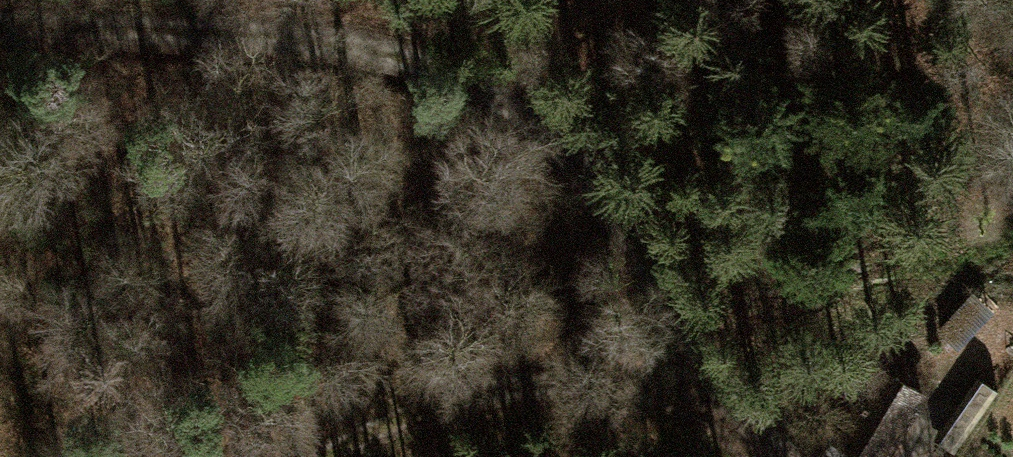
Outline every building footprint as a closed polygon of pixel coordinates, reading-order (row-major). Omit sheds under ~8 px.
[(882,370),(839,443),(863,456),(882,456),(921,393),(882,370)]
